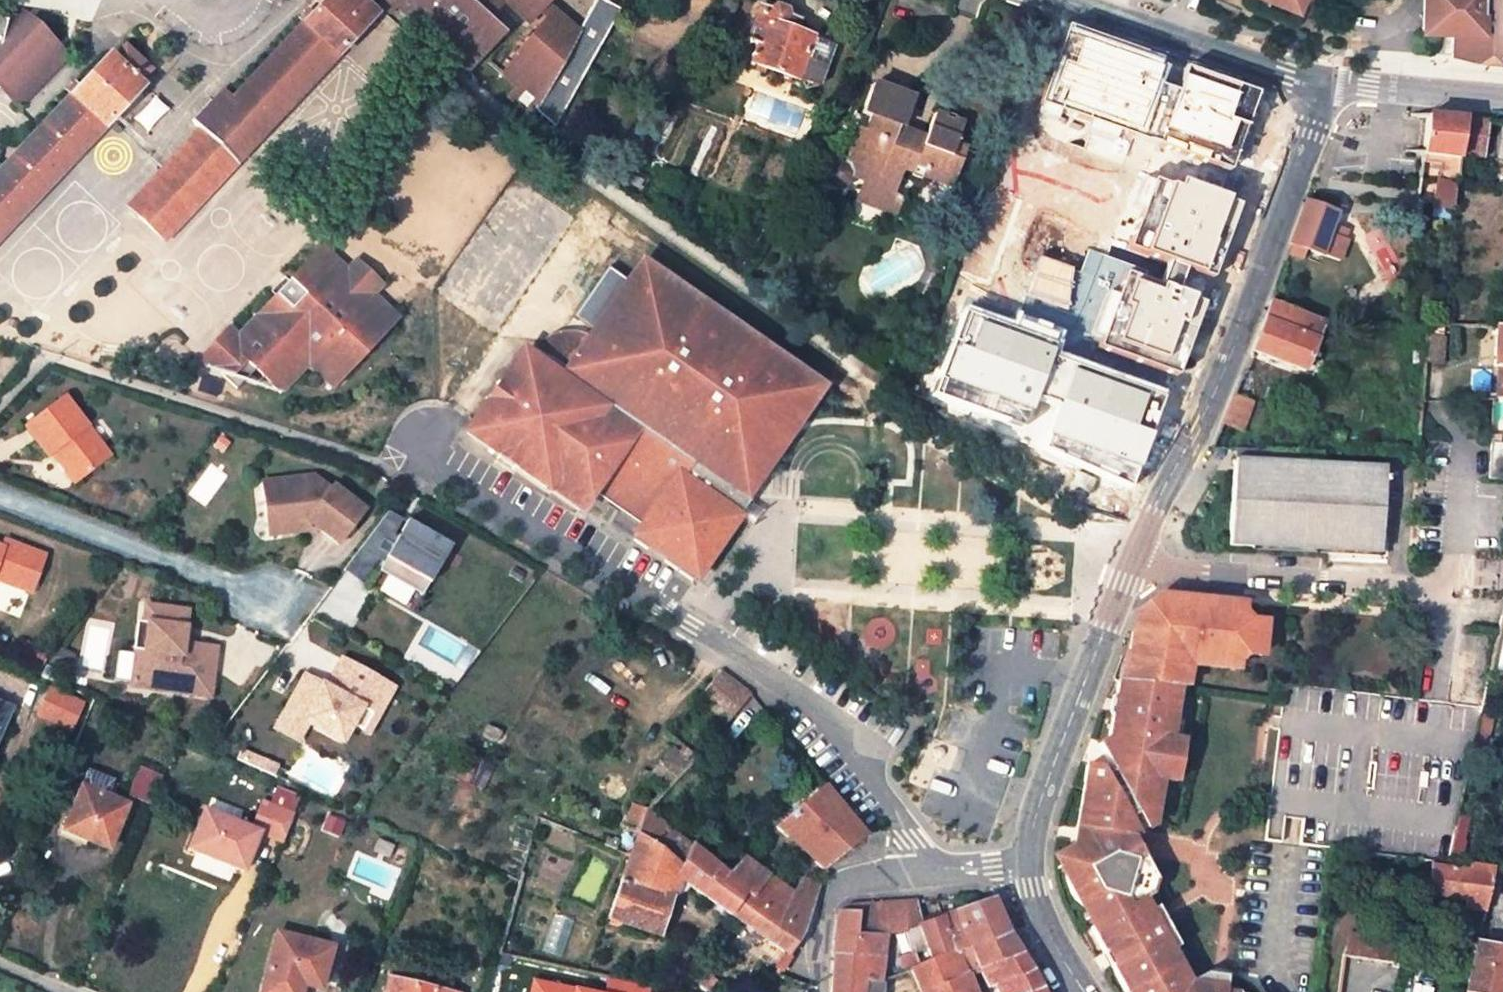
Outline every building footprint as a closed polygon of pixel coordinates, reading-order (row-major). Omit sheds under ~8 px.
[(277,120),(376,15),(359,0),(325,0),(243,88),(277,120)] [(389,1),(463,72),(411,0),(390,0),(389,1)] [(463,72),(499,39),(484,25),(505,2),(529,24),(539,13),(550,0),(411,0),(463,72)] [(537,112),(581,29),(550,0),(539,13),(546,18),(503,72),(518,91),(509,96),(531,117),(537,112)] [(537,112),(557,127),(623,7),(606,0),(597,0),(581,29),(537,112)] [(1297,10),(1301,0),(1288,0),(1286,6),(1297,10)] [(1422,30),(1450,30),(1480,30),(1479,10),(1479,0),(1421,0),(1422,30)] [(1479,10),(1488,10),(1487,30),(1487,58),(1502,59),(1502,0),(1479,0),(1479,10)] [(797,21),(759,8),(747,41),(757,44),(751,63),(816,85),(831,45),(793,32),(797,21)] [(0,18),(0,89),(2,90),(17,105),(64,56),(20,15),(5,29),(8,20),(0,18)] [(1163,63),(1064,28),(1040,106),(1139,138),(1163,63)] [(1480,30),(1450,30),(1450,55),(1475,57),(1487,58),(1487,30),(1480,30)] [(108,54),(0,169),(0,205),(16,220),(142,87),(138,83),(149,72),(123,47),(113,59),(108,54)] [(1254,93),(1180,68),(1152,147),(1227,172),(1254,93)] [(910,99),(872,84),(861,115),(870,118),(865,136),(856,133),(853,141),(851,140),(844,162),(839,160),(828,165),(825,175),(829,185),(839,188),(849,183),(851,179),(866,184),(864,188),(887,197),(889,193),(899,168),(952,187),(965,151),(954,147),(963,125),(933,115),(924,138),(921,147),(895,138),(898,129),(910,99)] [(277,120),(243,88),(232,100),(215,119),(249,150),(277,120)] [(232,100),(223,91),(194,121),(201,127),(126,207),(163,241),(249,150),(215,119),(232,100)] [(1427,116),(1423,155),(1459,159),(1459,154),(1464,119),(1427,116)] [(1459,154),(1479,157),(1483,122),(1464,119),(1459,154)] [(924,138),(898,129),(895,138),(921,147),(924,138)] [(1174,188),(1153,180),(1128,249),(1209,280),(1238,204),(1177,181),(1174,188)] [(1456,187),(1436,184),(1433,209),(1453,212),(1456,187)] [(887,197),(864,188),(859,202),(895,216),(902,198),(889,193),(887,197)] [(1336,215),(1304,204),(1297,224),(1286,257),(1301,262),(1304,252),(1339,264),(1347,243),(1343,242),(1345,233),(1331,228),(1336,215)] [(0,205),(0,238),(16,220),(0,205)] [(257,315),(242,330),(253,341),(220,375),(235,391),(244,382),(254,372),(278,395),(305,366),(331,388),(397,319),(371,295),(381,285),(356,261),(346,271),(322,248),(274,296),(279,302),(263,320),(257,315)] [(836,385),(646,254),(588,340),(577,356),(552,339),(544,343),(541,345),(535,352),(530,360),(519,352),(464,433),(545,489),(547,487),(579,509),(594,487),(643,522),(662,534),(659,540),(659,546),(661,552),(667,557),(674,559),(681,557),(686,551),(705,564),(736,520),(747,503),(767,477),(775,467),(836,385)] [(1122,274),(1099,348),(1177,374),(1190,333),(1202,302),(1159,287),(1122,274)] [(274,296),(257,315),(263,320),(279,302),(274,296)] [(1250,352),(1303,373),(1314,344),(1317,336),(1331,341),(1337,324),(1324,323),(1269,302),(1259,328),(1250,352)] [(930,396),(1024,427),(1052,347),(964,312),(930,396)] [(1497,327),(1497,334),(1494,369),(1499,368),(1497,400),(1502,399),(1502,327),(1497,327)] [(253,341),(242,330),(236,338),(227,328),(196,361),(206,370),(220,375),(253,341)] [(558,336),(552,339),(577,356),(588,340),(586,339),(580,336),(569,335),(558,336)] [(1327,349),(1331,341),(1317,336),(1314,344),(1327,349)] [(1442,365),(1445,342),(1429,341),(1427,364),(1442,365)] [(278,395),(254,372),(244,382),(278,395)] [(1142,398),(1070,372),(1041,455),(1126,489),(1146,437),(1129,431),(1142,398)] [(65,396),(25,426),(48,456),(52,453),(57,448),(79,478),(109,456),(65,396)] [(1241,432),(1252,405),(1232,398),(1221,425),(1241,432)] [(1502,482),(1502,444),(1490,444),(1488,481),(1502,482)] [(73,482),(79,478),(57,448),(52,453),(73,482)] [(1230,546),(1378,554),(1383,470),(1325,467),(1325,455),(1273,452),(1273,464),(1235,462),(1230,546)] [(310,478),(258,484),(262,510),(275,521),(277,535),(299,532),(298,522),(304,521),(336,544),(362,510),(330,486),(327,490),(310,478)] [(761,513),(747,503),(736,520),(750,530),(761,513)] [(262,510),(265,536),(277,535),(275,521),(262,510)] [(392,576),(383,591),(418,610),(456,544),(412,519),(383,570),(392,576)] [(662,534),(643,522),(633,536),(694,579),(705,564),(686,551),(681,557),(674,559),(667,557),(661,552),(659,546),(659,540),(662,534)] [(0,547),(0,579),(31,592),(45,556),(4,540),(1,548),(0,547)] [(1176,600),(1175,608),(1243,615),(1244,607),(1176,600)] [(181,609),(144,605),(142,621),(141,621),(138,649),(135,648),(131,684),(174,689),(175,679),(211,684),(215,646),(191,644),(187,648),(183,642),(184,627),(179,626),(181,609)] [(1173,688),(1182,689),(1183,672),(1184,665),(1189,663),(1207,664),(1207,670),(1238,672),(1239,665),(1247,657),(1255,658),(1258,624),(1250,623),(1243,615),(1175,608),(1173,623),(1165,622),(1165,619),(1164,616),(1162,614),(1160,612),(1157,612),(1154,613),(1152,614),(1149,616),(1149,618),(1148,619),(1149,621),(1149,623),(1150,624),(1151,626),(1150,637),(1139,636),(1132,635),(1123,682),(1173,688)] [(1165,622),(1173,623),(1175,608),(1167,608),(1161,609),(1154,613),(1157,612),(1160,612),(1162,614),(1164,616),(1165,619),(1165,622)] [(1139,636),(1150,637),(1151,626),(1150,624),(1149,623),(1149,621),(1148,619),(1149,618),(1149,616),(1147,618),(1143,624),(1140,631),(1139,636)] [(141,621),(136,621),(132,648),(135,648),(138,649),(141,621)] [(1264,625),(1258,624),(1255,658),(1261,658),(1264,625)] [(360,729),(374,737),(401,685),(343,655),(329,683),(305,670),(274,730),(302,744),(311,727),(350,747),(360,729)] [(1182,689),(1187,689),(1188,673),(1192,668),(1207,670),(1207,664),(1189,663),(1184,665),(1183,672),(1182,689)] [(1491,668),(1487,682),(1502,684),(1502,669),(1491,668)] [(718,671),(696,697),(710,708),(726,722),(749,693),(733,681),(718,671)] [(131,686),(209,696),(211,684),(175,679),(174,689),(131,684),(131,686)] [(1114,681),(1112,696),(1115,696),(1112,715),(1110,714),(1107,737),(1098,742),(1113,770),(1104,774),(1099,773),(1100,766),(1086,765),(1076,828),(1083,829),(1080,844),(1076,849),(1072,857),(1069,869),(1070,880),(1071,884),(1074,890),(1078,898),(1086,906),(1093,910),(1100,912),(1105,921),(1095,927),(1108,953),(1120,947),(1126,959),(1114,965),(1128,991),(1132,991),(1173,970),(1182,966),(1173,950),(1179,947),(1172,934),(1167,936),(1161,924),(1165,922),(1157,907),(1151,911),(1145,900),(1157,876),(1135,841),(1140,838),(1131,822),(1122,808),(1131,802),(1140,817),(1150,832),(1158,827),(1162,781),(1177,782),(1181,741),(1169,740),(1173,688),(1123,682),(1114,681)] [(49,688),(43,704),(77,720),(85,702),(82,701),(83,698),(54,685),(52,689),(49,688)] [(9,710),(0,706),(0,730),(9,710)] [(501,730),(488,723),(482,736),(495,742),(501,730)] [(494,765),(466,752),(453,782),(474,792),(476,788),(482,791),(494,765)] [(686,769),(666,753),(649,772),(668,788),(686,769)] [(139,766),(128,794),(151,804),(162,778),(139,766)] [(90,769),(83,785),(67,826),(66,827),(87,835),(85,840),(109,850),(127,804),(112,797),(119,783),(114,781),(115,779),(90,769)] [(776,825),(822,869),(864,834),(822,785),(776,825)] [(204,808),(187,848),(243,870),(259,832),(282,842),(294,813),(262,800),(251,828),(204,808)] [(1131,822),(1140,817),(1131,802),(1122,808),(1131,822)] [(647,808),(633,803),(626,821),(641,827),(647,810),(647,808)] [(641,827),(609,917),(659,935),(671,896),(658,891),(665,869),(786,954),(802,931),(817,887),(802,877),(791,892),(776,913),(752,894),(725,872),(647,810),(641,827)] [(83,846),(85,840),(87,835),(66,827),(67,826),(61,824),(57,834),(83,846)] [(756,842),(752,836),(745,843),(749,848),(756,842)] [(752,894),(767,875),(741,855),(725,872),(752,894)] [(215,886),(150,859),(134,898),(168,912),(198,925),(215,886)] [(1421,871),(1432,873),(1433,868),(1433,864),(1423,862),(1421,871)] [(1428,897),(1463,902),(1462,911),(1483,914),(1495,868),(1468,865),(1467,872),(1433,868),(1432,873),(1428,897)] [(658,891),(671,896),(678,878),(665,869),(658,891)] [(791,892),(767,875),(752,894),(776,913),(791,892)] [(1162,883),(1157,876),(1145,900),(1155,897),(1162,883)] [(168,912),(134,898),(132,904),(165,918),(168,912)] [(999,915),(992,900),(944,917),(961,952),(1007,934),(999,915)] [(920,926),(916,902),(899,904),(899,912),(902,923),(903,931),(920,926)] [(885,936),(889,908),(888,904),(876,905),(885,936)] [(903,931),(902,923),(899,912),(899,904),(888,904),(889,908),(885,936),(885,937),(903,931)] [(885,936),(876,905),(846,908),(841,909),(837,912),(836,915),(856,917),(854,936),(885,936)] [(834,956),(883,958),(885,937),(885,936),(854,936),(856,917),(836,915),(834,956)] [(903,931),(907,941),(911,954),(916,968),(961,952),(944,917),(920,926),(903,931)] [(277,931),(260,991),(301,991),(303,983),(320,988),(331,945),(277,931)] [(1007,934),(961,952),(916,968),(908,972),(917,991),(924,991),(968,974),(978,970),(1019,954),(1013,944),(1007,934)] [(1401,945),(1351,938),(1348,958),(1398,965),(1401,945)] [(906,956),(911,954),(907,941),(902,944),(906,956)] [(1476,943),(1466,991),(1502,991),(1502,949),(1476,943)] [(1108,953),(1114,965),(1126,959),(1120,947),(1108,953)] [(906,956),(900,958),(905,972),(908,972),(916,968),(911,954),(906,956)] [(1039,991),(1034,978),(1019,954),(978,970),(988,987),(994,984),(998,991),(1040,991),(1039,991)] [(880,982),(883,958),(834,956),(831,991),(863,991),(864,988),(880,982)] [(1173,970),(1180,982),(1190,982),(1182,966),(1173,970)] [(1352,991),(1386,991),(1390,973),(1363,967),(1359,989),(1353,988),(1352,991)] [(1225,991),(1226,976),(1206,974),(1190,982),(1180,982),(1173,970),(1132,991),(1237,991),(1225,991)] [(968,974),(924,991),(974,991),(968,974)] [(646,986),(599,978),(597,991),(526,979),(524,991),(645,991),(646,986)] [(389,979),(386,991),(445,991),(389,979)]
